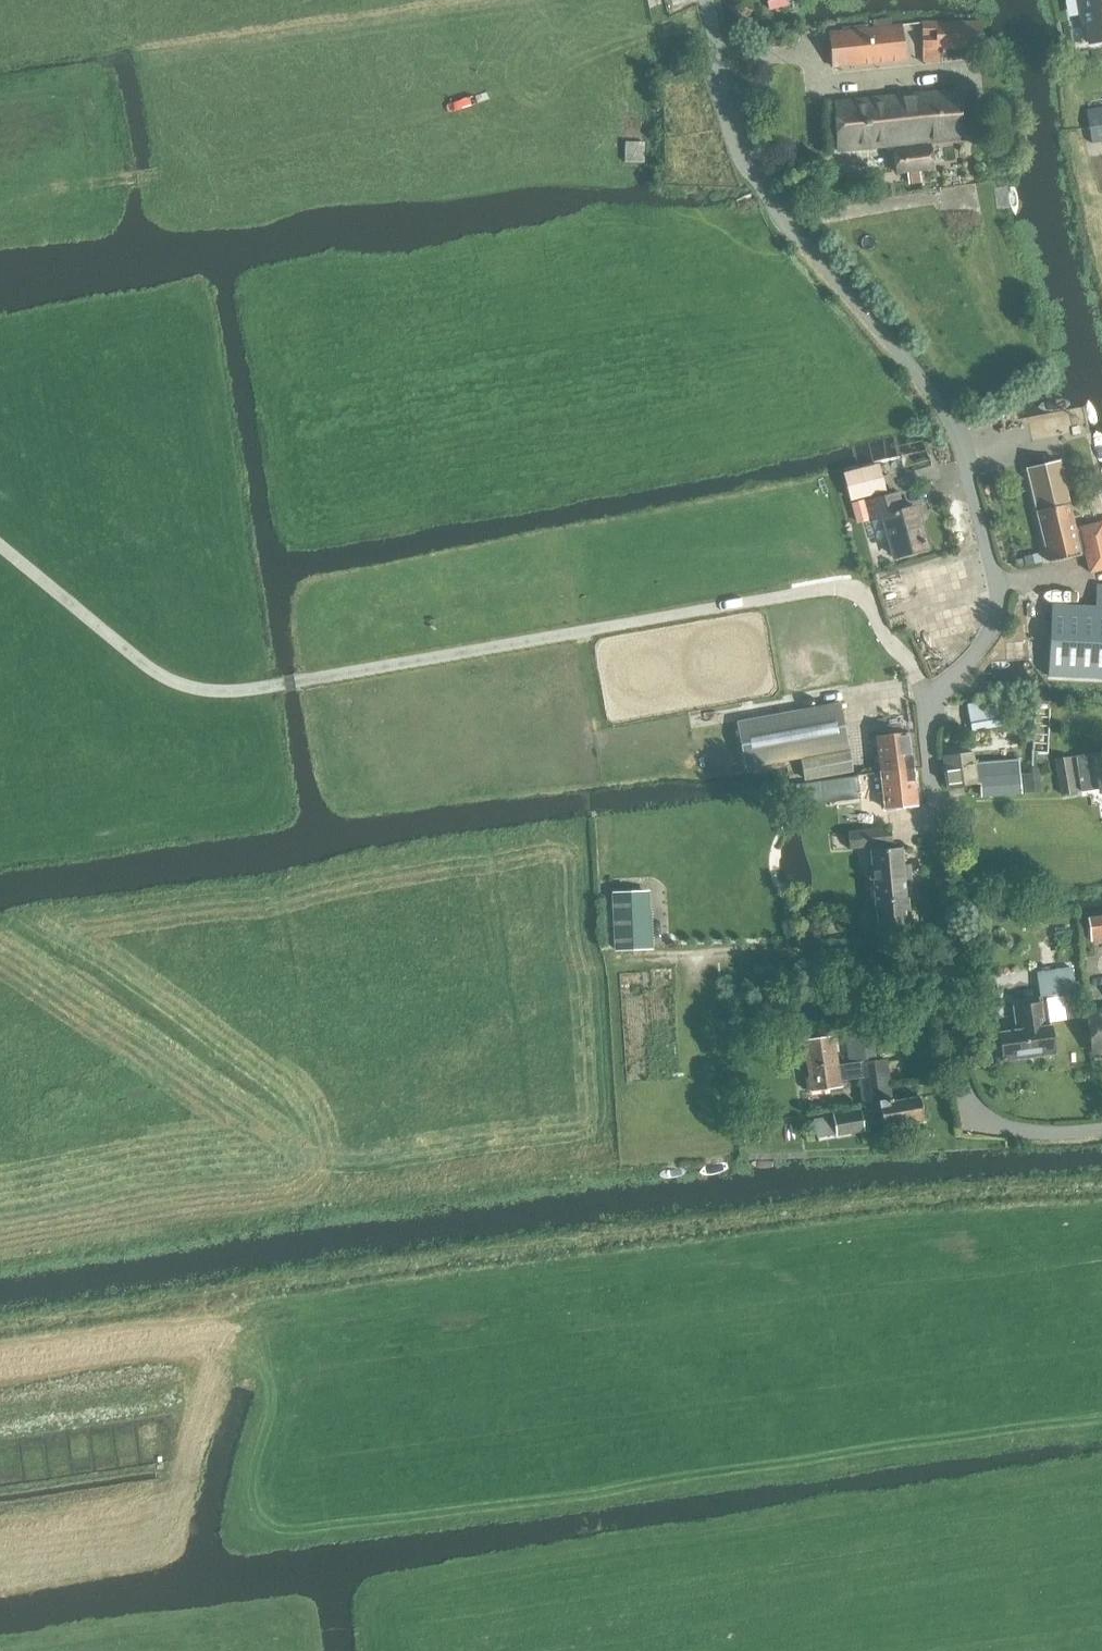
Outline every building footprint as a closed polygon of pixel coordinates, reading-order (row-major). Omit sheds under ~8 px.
[(1101,40),(1101,0),(1077,0),(1082,25),(1085,24),(1089,43),(1101,40)] [(934,36),(935,49),(984,47),(980,20),(921,20),(922,36),(934,36)] [(902,24),(829,31),(832,66),(905,59),(902,24)] [(905,172),(907,184),(921,182),(919,170),(934,167),(929,138),(962,135),(957,86),(915,91),(915,96),(899,98),(899,95),(834,102),(839,148),(891,143),(896,173),(905,172)] [(1081,105),(1088,131),(1101,128),(1101,99),(1081,105)] [(644,141),(625,141),(624,161),(644,161),(644,141)] [(1048,561),(1085,552),(1078,526),(1073,527),(1058,460),(1027,468),(1048,561)] [(886,491),(879,463),(843,472),(850,501),(886,491)] [(893,557),(927,548),(916,504),(903,508),(898,491),(880,496),(855,504),(860,517),(866,516),(867,519),(882,515),(893,557)] [(1078,526),(1085,552),(1089,571),(1101,568),(1101,520),(1078,526)] [(1025,556),(1027,566),(1042,562),(1040,552),(1025,556)] [(1047,674),(1101,677),(1101,584),(1096,583),(1095,605),(1051,602),(1047,674)] [(999,706),(981,709),(980,701),(966,703),(971,731),(1002,725),(999,706)] [(745,766),(800,756),(804,778),(852,769),(840,702),(737,721),(745,766)] [(1046,751),(1048,702),(1036,702),(1034,751),(1046,751)] [(909,732),(875,736),(879,771),(913,768),(909,732)] [(1030,772),(1019,773),(1018,758),(974,762),(973,751),(942,755),(947,786),(980,782),(981,796),(1032,791),(1030,772)] [(1055,759),(1060,793),(1075,790),(1069,756),(1055,759)] [(1081,761),(1087,806),(1101,804),(1101,758),(1081,761)] [(917,803),(913,768),(879,771),(883,807),(917,803)] [(796,803),(861,796),(858,776),(794,784),(796,803)] [(890,842),(889,828),(849,832),(851,846),(890,842)] [(878,928),(909,925),(904,878),(913,877),(910,862),(903,863),(901,846),(870,849),(877,911),(879,910),(880,921),(877,921),(878,928)] [(613,949),(652,946),(649,875),(610,877),(613,949)] [(1088,916),(1090,940),(1101,938),(1101,914),(1088,916)] [(1039,996),(1075,991),(1072,966),(1036,971),(1039,996)] [(1017,1030),(998,1032),(1001,1057),(1055,1050),(1051,1020),(1061,1019),(1058,994),(1039,996),(1040,1002),(1014,1005),(1017,1030)] [(1091,1054),(1101,1052),(1101,1008),(1085,1011),(1091,1054)] [(862,1062),(875,1060),(870,1028),(845,1032),(850,1063),(862,1061),(862,1062)] [(862,1061),(850,1063),(837,1065),(832,1035),(803,1040),(810,1089),(840,1084),(839,1078),(860,1075),(867,1124),(885,1121),(886,1124),(922,1119),(918,1097),(892,1101),(886,1059),(875,1060),(862,1062),(862,1061)] [(811,1113),(815,1134),(837,1131),(837,1133),(862,1128),(858,1106),(833,1109),(811,1113)]
